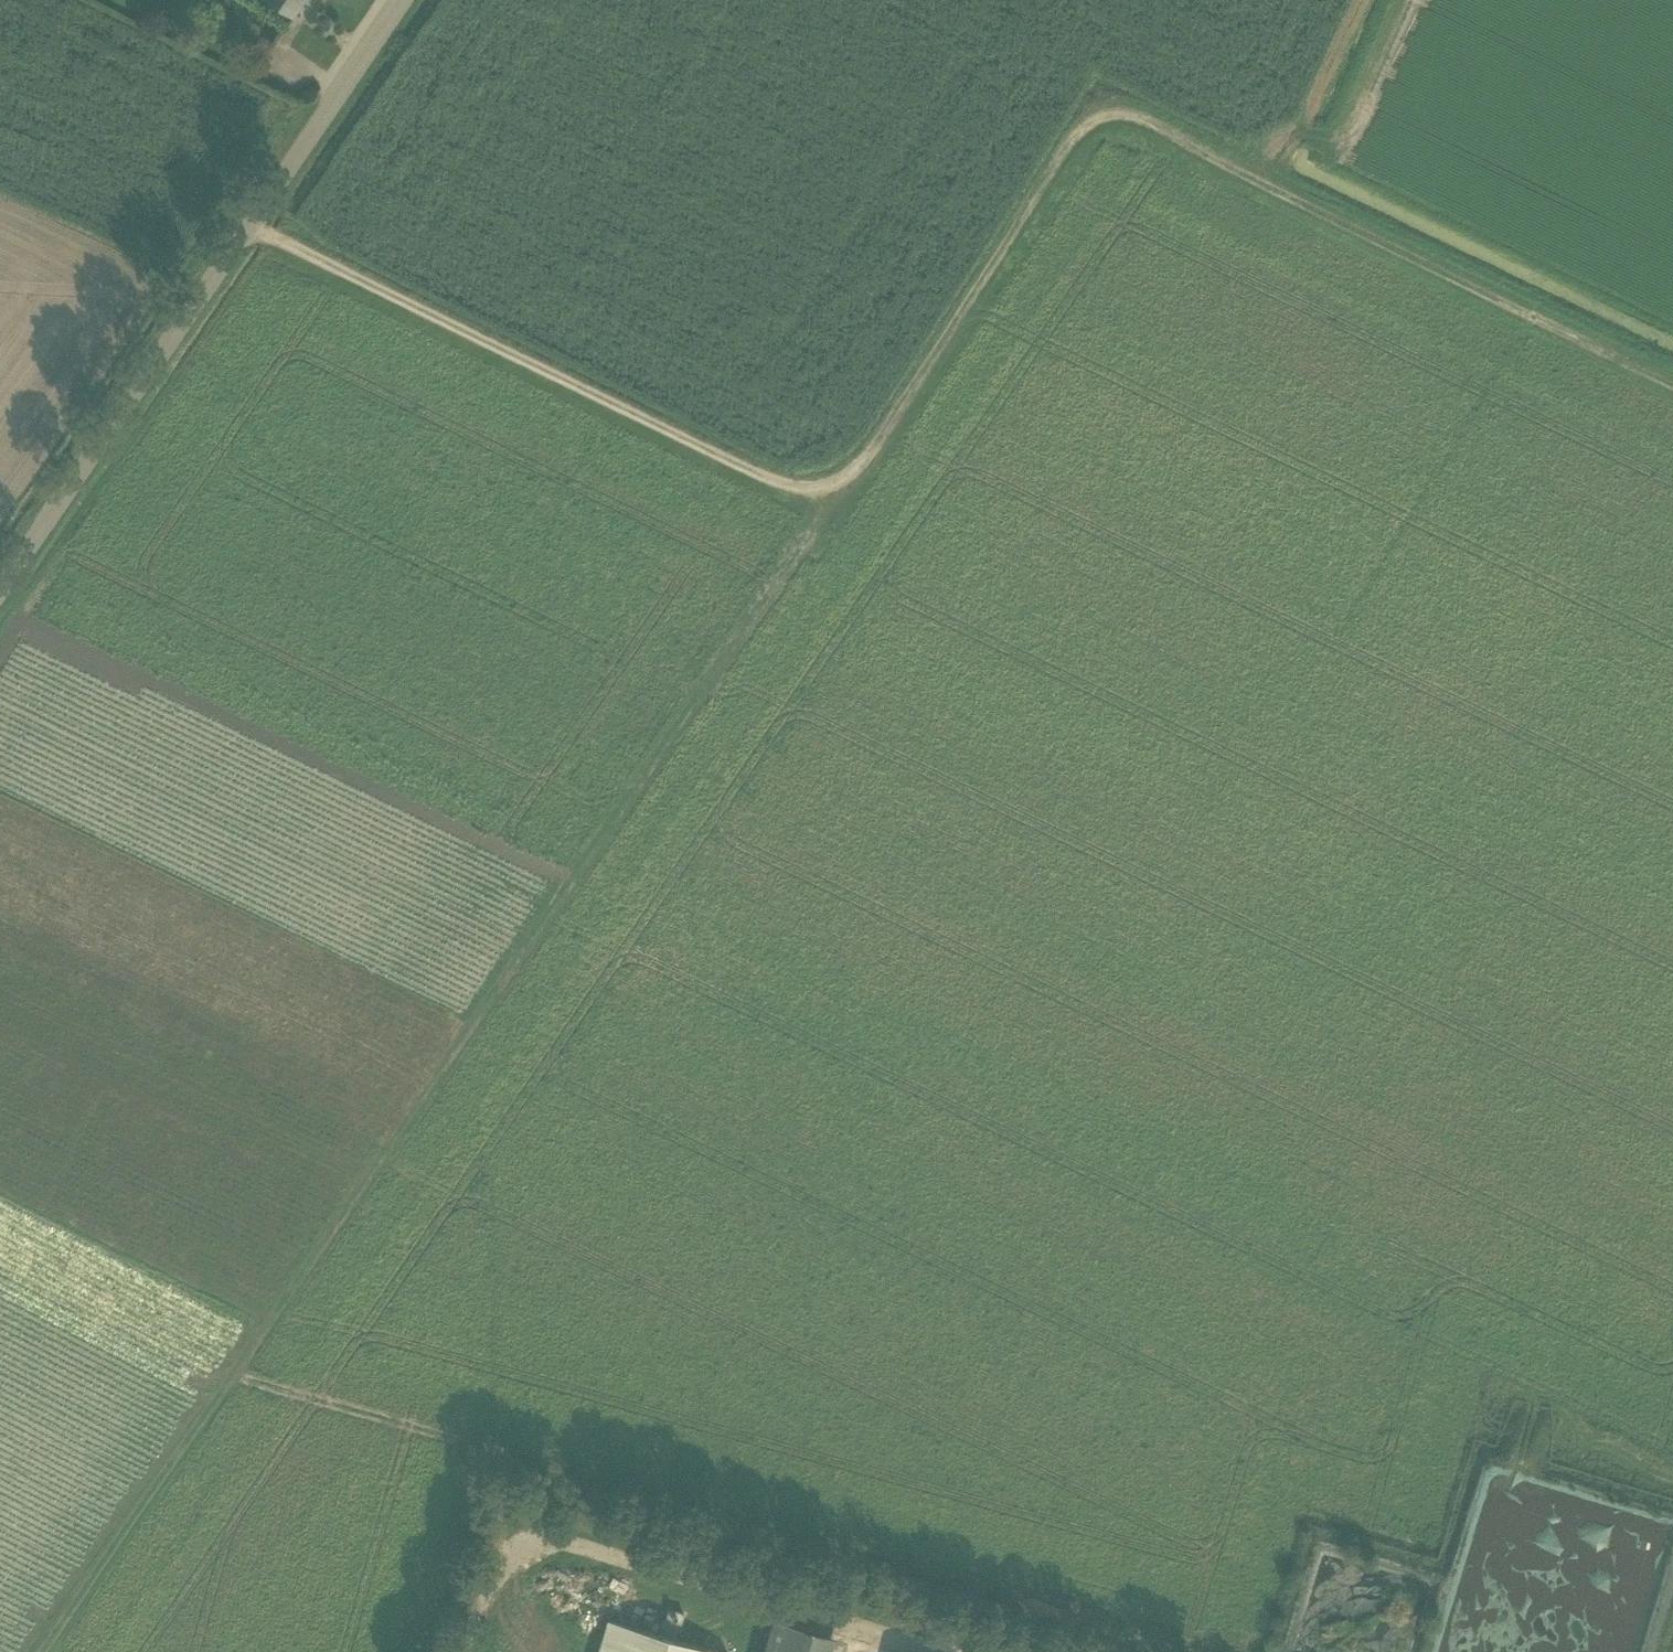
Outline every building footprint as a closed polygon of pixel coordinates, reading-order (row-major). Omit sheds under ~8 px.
[(293,15),(303,0),(270,0),(293,15)] [(853,1635),(767,1615),(759,1651),(849,1651),(853,1635)] [(608,1620),(599,1651),(716,1651),(608,1620)]
